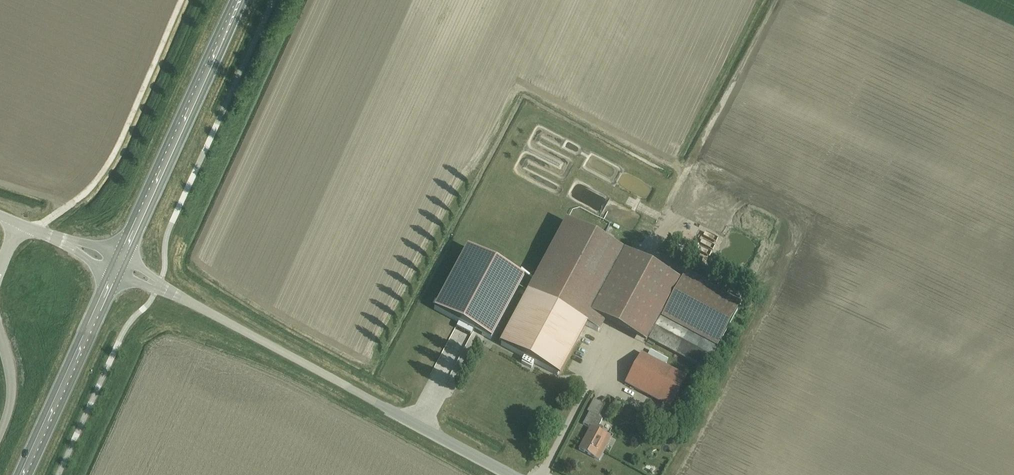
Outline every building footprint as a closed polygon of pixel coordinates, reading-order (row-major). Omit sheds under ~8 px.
[(675,193),(688,198),(689,194),(696,196),(699,189),(679,182),(675,193)] [(585,324),(598,331),(603,321),(590,314),(622,252),(597,239),(600,234),(590,229),(588,234),(565,222),(527,294),(528,294),(585,324)] [(699,237),(701,231),(688,227),(686,232),(699,237)] [(490,339),(523,277),(466,247),(433,309),(490,339)] [(704,252),(700,258),(717,269),(721,263),(704,252)] [(660,319),(716,349),(740,303),(684,273),(660,319)] [(585,324),(528,294),(501,345),(524,357),(521,362),(532,368),(534,363),(557,375),(585,324)] [(649,339),(705,369),(716,349),(660,319),(649,339)] [(669,407),(685,377),(641,353),(625,383),(669,407)] [(524,373),(521,380),(531,385),(535,378),(524,373)] [(589,412),(582,423),(590,427),(579,449),(599,460),(605,449),(601,447),(607,436),(596,430),(602,419),(589,412)] [(640,413),(636,418),(645,425),(650,419),(647,413),(640,413)]
